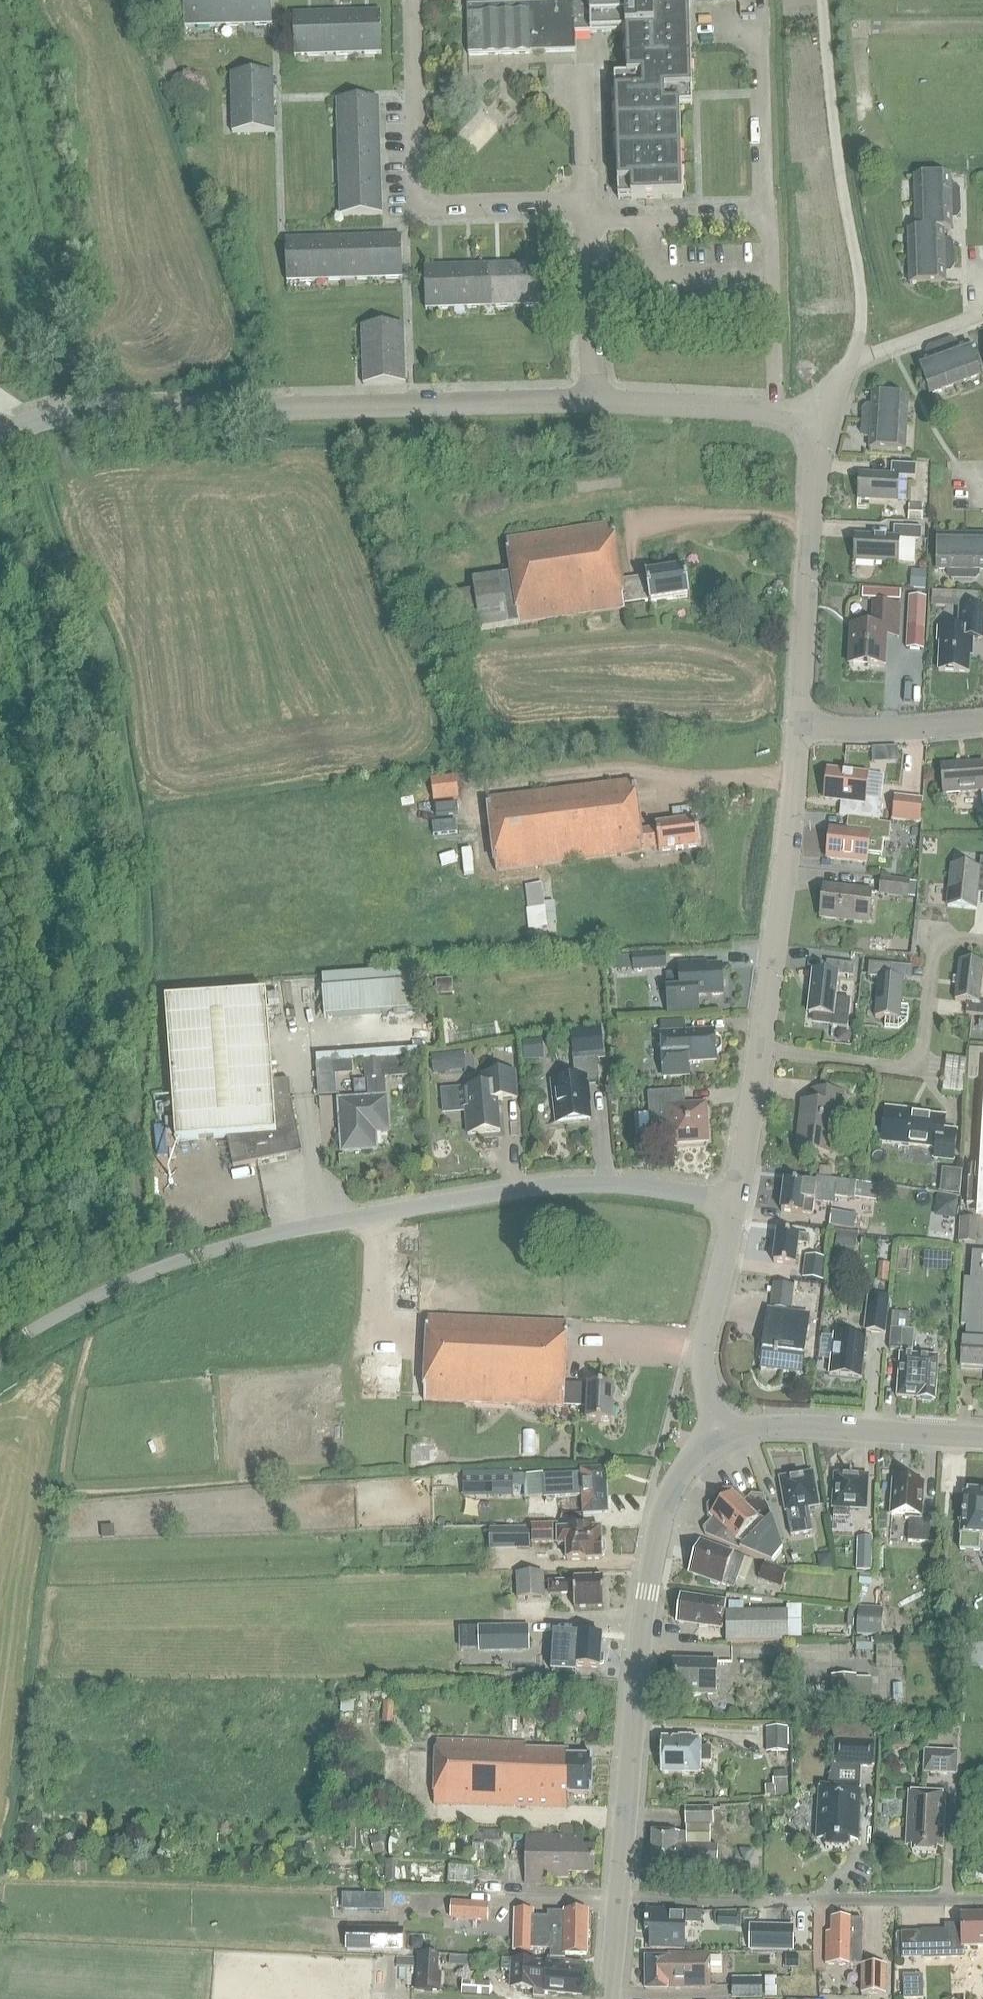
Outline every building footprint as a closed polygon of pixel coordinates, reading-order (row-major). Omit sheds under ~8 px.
[(214,27),(213,0),(184,0),(184,28),(214,27)] [(242,27),(241,0),(213,0),(214,27),(242,27)] [(271,26),(271,0),(241,0),(242,27),(271,26)] [(589,2),(498,5),(498,0),(466,0),(468,55),(575,52),(575,34),(625,32),(627,78),(614,78),(618,200),(682,198),(679,107),(692,106),(689,0),(589,0),(589,2)] [(352,56),(381,55),(380,12),(351,13),(352,56)] [(323,56),(352,56),(351,13),(322,14),(323,56)] [(294,57),(323,56),(322,14),(293,15),(294,57)] [(231,104),(274,103),(273,74),(230,75),(231,104)] [(337,130),(380,129),(379,99),(336,101),(337,130)] [(232,133),(274,132),(274,103),(231,104),(232,133)] [(338,159),(381,157),(380,129),(337,130),(338,159)] [(339,187),(382,186),(381,157),(338,159),(339,187)] [(915,204),(960,203),(960,191),(950,191),(950,176),(915,177),(915,204)] [(340,217),(382,215),(382,186),(339,187),(340,217)] [(943,230),(951,230),(951,215),(961,214),(960,203),(915,204),(916,230),(943,230)] [(944,245),(943,230),(916,230),(908,230),(909,257),(954,256),(953,244),(944,245)] [(373,280),(402,279),(401,236),(372,237),(373,280)] [(345,281),(373,280),(372,237),(343,238),(345,281)] [(316,282),(345,281),(343,238),(315,239),(316,282)] [(287,283),(316,282),(315,239),(285,240),(287,283)] [(910,285),(945,284),(944,268),(954,268),(954,256),(909,257),(910,285)] [(512,308),(541,307),(540,264),(511,265),(512,308)] [(483,309),(512,308),(511,265),(482,266),(483,309)] [(455,309),(483,309),(482,266),(454,267),(455,309)] [(426,310),(455,309),(454,267),(424,267),(426,310)] [(362,356),(405,355),(404,326),(361,327),(362,356)] [(940,343),(955,385),(980,376),(968,343),(954,348),(951,339),(940,343)] [(929,395),(955,385),(940,343),(928,348),(932,357),(917,362),(929,395)] [(363,385),(406,384),(405,355),(362,356),(363,385)] [(906,424),(908,397),(873,395),(872,410),(862,410),(861,422),(906,424)] [(905,451),(906,424),(861,422),(861,434),(870,434),(870,449),(905,451)] [(899,477),(916,478),(916,466),(892,464),(891,477),(859,475),(857,499),(898,501),(899,477)] [(909,505),(908,521),(922,521),(922,506),(909,505)] [(646,578),(621,581),(613,524),(506,540),(511,575),(472,581),(480,631),(625,609),(625,604),(649,601),(650,604),(690,598),(685,568),(645,574),(646,578)] [(899,540),(921,541),(922,528),(894,527),(893,540),(855,538),(854,562),(898,564),(899,540)] [(963,580),(964,536),(937,535),(936,570),(952,571),(951,580),(963,580)] [(964,536),(963,580),(975,580),(975,571),(982,571),(982,536),(964,536)] [(911,571),(910,589),(925,590),(926,572),(911,571)] [(900,601),(900,592),(862,590),(862,600),(900,601)] [(448,595),(452,621),(477,617),(473,591),(448,595)] [(936,603),(951,602),(950,591),(935,592),(936,603)] [(908,597),(906,649),(923,650),(926,598),(908,597)] [(899,605),(873,604),(872,628),(851,627),(849,666),(883,668),(885,631),(898,632),(899,605)] [(960,607),(959,630),(938,629),(938,642),(940,642),(939,671),(969,673),(970,648),(973,648),(973,639),(982,639),(982,609),(960,607)] [(898,748),(888,748),(888,763),(898,763),(898,748)] [(941,767),(943,795),(981,792),(982,807),(982,764),(941,767)] [(879,821),(882,801),(865,800),(868,775),(828,771),(825,801),(846,803),(844,817),(848,818),(879,821)] [(640,831),(634,782),(487,801),(496,872),(643,854),(643,851),(658,849),(659,852),(701,847),(697,821),(656,826),(656,829),(640,831)] [(432,787),(434,802),(457,800),(456,785),(432,787)] [(918,825),(920,803),(894,800),(892,822),(918,825)] [(827,859),(866,864),(868,853),(881,855),(883,841),(889,841),(891,824),(879,823),(879,821),(848,818),(846,831),(830,829),(827,859)] [(981,859),(980,869),(952,867),(948,907),(976,910),(978,887),(982,887),(982,859),(981,859)] [(879,894),(914,899),(917,882),(881,878),(879,894)] [(547,927),(542,884),(525,886),(530,929),(547,927)] [(820,919),(868,924),(872,892),(824,887),(820,919)] [(666,970),(665,955),(633,957),(633,972),(666,970)] [(960,961),(955,1001),(967,1003),(966,1014),(982,1016),(982,1004),(979,1004),(982,972),(982,964),(960,961)] [(853,977),(855,965),(827,962),(825,974),(814,973),(809,1014),(814,1015),(813,1022),(831,1024),(830,1027),(847,1029),(851,1000),(835,998),(837,976),(853,977)] [(723,995),(722,967),(695,968),(695,964),(679,965),(679,974),(668,975),(669,996),(667,997),(668,1013),(698,1011),(698,996),(723,995)] [(899,1028),(907,1021),(908,1007),(900,1006),(903,980),(891,979),(892,966),(869,964),(868,978),(879,979),(875,1018),(885,1019),(884,1027),(899,1028)] [(416,1013),(414,971),(322,977),(325,1019),(416,1013)] [(452,980),(436,981),(436,996),(453,996),(452,980)] [(291,1099),(274,1100),(273,1082),(266,994),(166,1002),(176,1142),(227,1138),(233,1167),(289,1156),(285,1133),(297,1130),(291,1099)] [(685,1022),(660,1023),(662,1047),(662,1076),(689,1075),(689,1061),(716,1060),(716,1054),(718,1054),(721,1050),(721,1042),(718,1039),(715,1039),(715,1033),(685,1035),(685,1022)] [(417,1030),(419,1048),(443,1046),(441,1028),(417,1030)] [(601,1028),(570,1031),(573,1061),(597,1058),(597,1060),(605,1059),(601,1028)] [(448,1054),(432,1056),(433,1073),(449,1072),(448,1054)] [(947,1056),(946,1090),(966,1091),(967,1057),(947,1056)] [(597,1060),(597,1058),(573,1061),(575,1079),(552,1081),(554,1096),(556,1096),(559,1124),(589,1121),(585,1084),(599,1082),(597,1060)] [(364,1062),(365,1080),(407,1078),(406,1060),(364,1062)] [(466,1109),(468,1135),(500,1132),(497,1101),(517,1099),(515,1073),(483,1075),(484,1087),(464,1089),(464,1092),(458,1093),(460,1109),(466,1109)] [(289,1082),(273,1082),(274,1100),(291,1099),(289,1082)] [(841,1093),(816,1090),(814,1104),(802,1102),(797,1151),(830,1154),(835,1107),(840,1108),(841,1093)] [(685,1106),(685,1091),(648,1093),(649,1114),(638,1115),(639,1131),(650,1131),(650,1132),(669,1131),(670,1145),(708,1142),(706,1104),(685,1106)] [(389,1131),(386,1098),(339,1101),(343,1152),(376,1150),(375,1132),(389,1131)] [(934,1159),(953,1161),(957,1132),(944,1130),(945,1118),(904,1113),(904,1110),(886,1108),(882,1143),(935,1149),(934,1159)] [(981,1207),(981,1217),(982,1217),(982,1141),(978,1141),(976,1167),(969,1167),(967,1207),(981,1207)] [(961,1194),(964,1169),(944,1166),(941,1191),(961,1194)] [(832,1169),(821,1167),(820,1178),(831,1179),(832,1169)] [(878,1186),(837,1181),(817,1178),(816,1185),(805,1183),(805,1184),(785,1182),(781,1212),(802,1214),(804,1201),(834,1205),(835,1197),(876,1202),(878,1186)] [(934,1217),(955,1220),(958,1200),(938,1197),(934,1217)] [(830,1212),(829,1227),(849,1229),(848,1235),(860,1236),(861,1231),(854,1230),(854,1228),(861,1229),(862,1216),(856,1216),(856,1215),(830,1212)] [(958,1243),(976,1243),(976,1221),(959,1220),(958,1243)] [(798,1236),(778,1233),(774,1263),(795,1266),(797,1244),(808,1246),(809,1236),(798,1235),(798,1236)] [(837,1235),(834,1255),(854,1258),(856,1237),(837,1235)] [(972,1254),(970,1280),(964,1280),(961,1327),(967,1327),(966,1342),(963,1342),(961,1369),(982,1371),(982,1255),(972,1254)] [(805,1256),(803,1278),(823,1281),(826,1259),(805,1256)] [(891,1264),(879,1263),(877,1282),(889,1283),(891,1264)] [(773,1283),(770,1307),(791,1310),(794,1286),(773,1283)] [(888,1301),(867,1299),(864,1332),(885,1334),(888,1301)] [(935,1401),(938,1359),(912,1357),(913,1346),(908,1345),(911,1314),(892,1313),(889,1350),(901,1351),(897,1399),(935,1401)] [(809,1317),(785,1314),(783,1328),(766,1326),(760,1369),(802,1375),(809,1317)] [(588,1386),(565,1385),(567,1323),(428,1317),(424,1402),(564,1408),(564,1407),(587,1408),(586,1422),(612,1423),(613,1387),(588,1386)] [(866,1339),(834,1336),(829,1376),(861,1379),(866,1339)] [(608,1514),(605,1470),(581,1472),(581,1474),(543,1477),(544,1499),(582,1497),(583,1515),(608,1514)] [(462,1474),(463,1488),(513,1488),(513,1473),(462,1474)] [(789,1522),(790,1531),(809,1528),(808,1519),(806,1509),(818,1507),(813,1481),(814,1481),(812,1475),(811,1475),(781,1480),(786,1512),(787,1512),(788,1522),(789,1522)] [(867,1478),(838,1476),(835,1479),(834,1508),(834,1517),(849,1518),(850,1509),(866,1509),(867,1478)] [(525,1478),(524,1478),(525,1500),(544,1499),(542,1477),(525,1478)] [(905,1480),(898,1479),(893,1483),(891,1516),(905,1517),(905,1520),(909,1520),(908,1542),(934,1544),(935,1521),(921,1520),(923,1486),(921,1484),(906,1483),(905,1480)] [(960,1550),(980,1552),(981,1537),(982,1537),(982,1495),(964,1493),(961,1535),(960,1550)] [(764,1496),(763,1496),(752,1495),(743,1504),(732,1494),(728,1494),(722,1500),(723,1503),(713,1514),(713,1518),(714,1519),(703,1530),(705,1536),(771,1564),(782,1550),(764,1496)] [(878,1517),(877,1530),(887,1531),(887,1517),(878,1517)] [(558,1530),(558,1525),(532,1526),(532,1544),(558,1543),(558,1546),(567,1546),(567,1561),(585,1560),(602,1560),(601,1529),(558,1530)] [(517,1550),(530,1549),(529,1528),(517,1528),(517,1550)] [(856,1571),(872,1571),(873,1539),(858,1539),(856,1571)] [(701,1543),(690,1574),(734,1590),(738,1579),(745,1559),(701,1543)] [(759,1580),(782,1588),(788,1572),(764,1564),(759,1580)] [(516,1574),(517,1600),(545,1598),(544,1573),(516,1574)] [(858,1585),(870,1586),(871,1575),(859,1574),(858,1585)] [(604,1608),(603,1578),(573,1579),(573,1582),(549,1582),(549,1594),(574,1594),(574,1609),(604,1608)] [(727,1613),(726,1626),(723,1625),(726,1602),(681,1596),(677,1624),(722,1630),(726,1630),(726,1643),(788,1645),(789,1615),(727,1613)] [(883,1610),(858,1608),(856,1635),(881,1637),(883,1610)] [(479,1628),(479,1653),(529,1652),(529,1626),(479,1628)] [(599,1669),(602,1635),(553,1632),(550,1671),(573,1672),(573,1668),(599,1669)] [(880,1642),(880,1663),(893,1663),(893,1642),(880,1642)] [(672,1695),(716,1697),(717,1663),(674,1662),(672,1695)] [(857,1676),(832,1676),(832,1702),(871,1702),(871,1679),(857,1679),(857,1676)] [(341,1701),(340,1721),(353,1721),(354,1702),(341,1701)] [(394,1704),(384,1703),(383,1724),(393,1725),(394,1704)] [(766,1728),(766,1753),(788,1753),(787,1728),(766,1728)] [(692,1740),(692,1738),(679,1738),(679,1740),(662,1740),(662,1775),(700,1775),(700,1762),(711,1762),(711,1747),(700,1747),(700,1740),(692,1740)] [(568,1796),(592,1796),(593,1757),(567,1757),(568,1750),(526,1749),(526,1743),(434,1739),(432,1804),(567,1808),(568,1796)] [(874,1769),(875,1743),(834,1741),(833,1766),(826,1788),(820,1788),(817,1840),(826,1841),(826,1849),(849,1850),(849,1842),(858,1843),(861,1768),(874,1769)] [(959,1753),(925,1751),(923,1775),(957,1777),(959,1753)] [(789,1795),(788,1779),(773,1780),(773,1786),(765,1786),(766,1796),(789,1795)] [(945,1795),(910,1793),(907,1845),(913,1845),(912,1853),(936,1855),(936,1849),(942,1849),(945,1795)] [(713,1826),(713,1810),(685,1809),(685,1825),(685,1834),(674,1834),(674,1833),(652,1833),(651,1862),(668,1863),(668,1868),(717,1869),(718,1847),(710,1847),(710,1826),(713,1826)] [(503,1832),(473,1831),(472,1863),(478,1863),(478,1841),(503,1841),(503,1832)] [(379,1835),(370,1837),(374,1853),(383,1851),(379,1835)] [(583,1836),(526,1835),(525,1884),(545,1885),(545,1878),(568,1879),(569,1874),(594,1874),(594,1847),(583,1847),(583,1836)] [(58,1846),(68,1849),(70,1844),(65,1836),(57,1840),(58,1846)] [(740,1850),(740,1853),(745,1863),(747,1863),(753,1854),(754,1851),(740,1850)] [(385,1883),(396,1883),(396,1863),(386,1862),(385,1883)] [(450,1865),(451,1881),(475,1880),(474,1864),(450,1865)] [(371,1896),(371,1912),(385,1913),(385,1896),(371,1896)] [(450,1920),(488,1922),(489,1903),(451,1902),(450,1920)] [(548,1918),(532,1918),(533,1912),(515,1911),(514,1952),(532,1952),(532,1950),(550,1951),(550,1959),(565,1960),(565,1955),(587,1955),(588,1913),(565,1912),(565,1913),(548,1912),(548,1918)] [(702,1913),(646,1911),(645,1933),(650,1933),(650,1949),(684,1950),(685,1924),(701,1925),(702,1913)] [(718,1913),(717,1927),(737,1927),(738,1913),(718,1913)] [(961,1915),(961,1926),(945,1927),(945,1931),(922,1931),(923,1959),(963,1958),(963,1947),(982,1947),(982,1914),(961,1915)] [(826,1933),(825,1965),(862,1966),(863,1920),(832,1919),(831,1933),(826,1933)] [(792,1927),(752,1927),(752,1950),(792,1949),(792,1927)] [(362,1952),(403,1952),(403,1929),(346,1929),(346,1952),(362,1952)] [(416,1991),(441,1993),(442,1974),(438,1974),(439,1956),(418,1954),(416,1991)] [(645,1958),(646,1990),(668,1990),(668,1989),(711,1988),(711,1954),(670,1954),(670,1958),(645,1958)] [(796,1955),(786,1955),(786,1966),(796,1966),(796,1955)] [(467,1957),(450,1956),(449,1966),(467,1967),(467,1957)] [(513,1961),(511,1989),(534,1991),(533,1998),(545,1998),(545,1994),(581,1997),(584,1966),(547,1963),(547,1964),(513,1961)] [(862,1966),(861,1994),(885,1994),(886,1966),(862,1966)] [(766,1976),(766,1996),(778,1996),(778,1976),(766,1976)] [(903,1998),(923,1998),(923,1976),(902,1976),(903,1998)] [(762,1978),(732,1979),(732,1998),(763,1998),(762,1978)] [(461,1995),(490,1997),(491,1984),(462,1982),(461,1995)]
